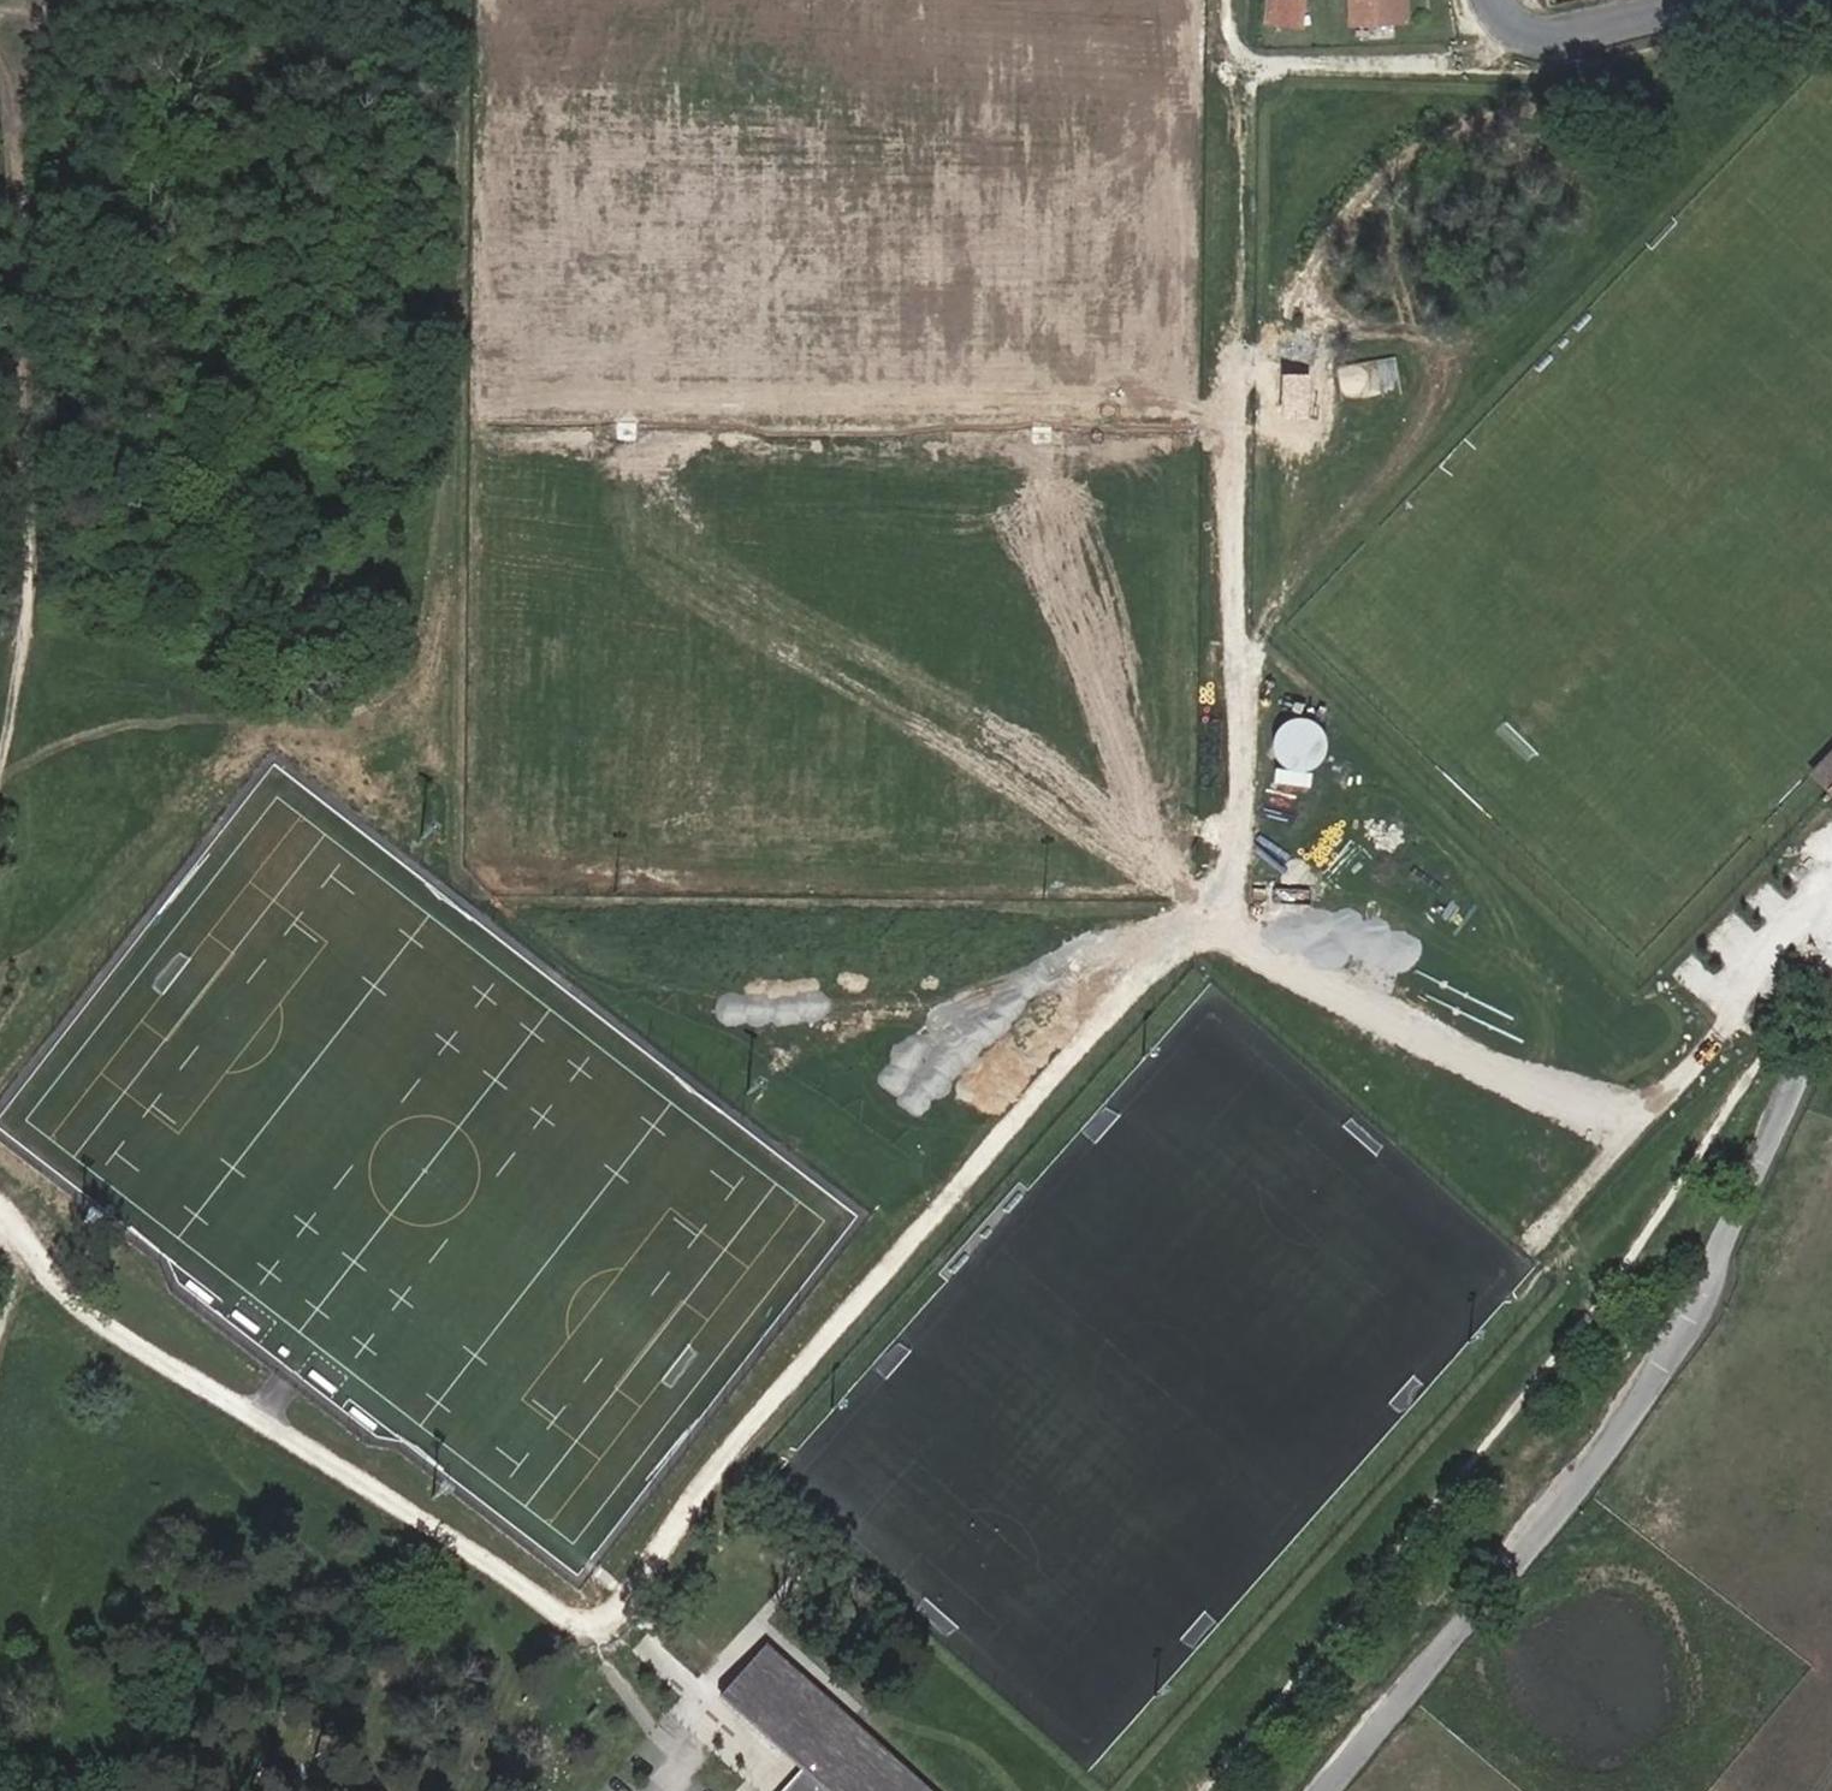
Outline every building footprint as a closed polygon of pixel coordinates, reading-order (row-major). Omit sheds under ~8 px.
[(1301,0),(1259,0),(1257,25),(1299,28),(1301,0)] [(1392,0),(1348,0),(1349,24),(1393,22),(1392,0)] [(1402,0),(1392,0),(1393,22),(1403,21),(1402,0)] [(1324,745),(1324,736),(1320,729),(1314,722),(1309,718),(1303,716),(1295,716),(1287,717),(1281,721),(1276,725),(1271,731),(1269,739),(1269,748),(1272,755),(1276,761),(1280,766),(1285,768),(1291,769),(1298,769),(1305,768),(1309,766),(1315,762),(1320,755),(1323,748),(1324,745)] [(1809,773),(1828,791),(1831,795),(1831,749),(1809,773)] [(772,1646),(724,1700),(826,1790),(934,1790),(772,1646)] [(801,1769),(782,1790),(826,1790),(801,1769)]
